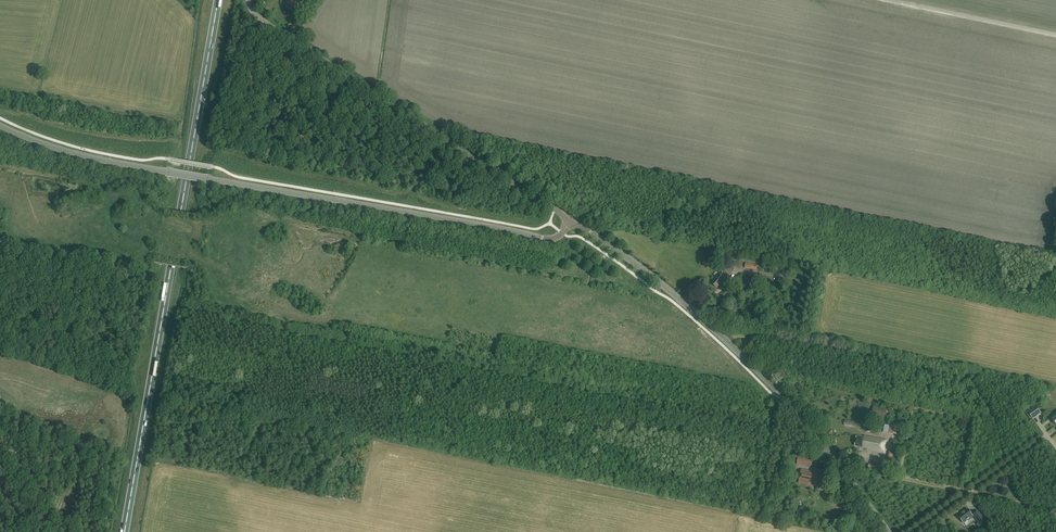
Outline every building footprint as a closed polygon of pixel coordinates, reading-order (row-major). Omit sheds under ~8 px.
[(285,3),(294,8),(299,0),(287,0),(285,3)] [(766,271),(770,271),(775,272),(775,271),(788,274),(788,273),(792,273),(793,267),(789,267),(790,266),(777,264),(767,263),(766,271)] [(722,282),(726,278),(719,273),(713,280),(714,280),(711,283),(716,288),(722,282)] [(749,288),(750,284),(751,280),(743,278),(741,286),(749,288)] [(885,418),(887,409),(873,406),(872,415),(885,418)] [(1033,419),(1033,418),(1041,413),(1036,406),(1028,412),(1033,419)] [(899,436),(901,428),(890,425),(888,433),(899,436)] [(884,453),(886,440),(864,436),(864,438),(857,436),(855,446),(862,447),(862,448),(866,449),(866,450),(884,453)] [(798,456),(797,464),(811,467),(813,460),(798,456)] [(879,472),(880,466),(869,464),(868,470),(879,472)] [(825,487),(827,476),(819,474),(815,473),(815,471),(801,469),(799,483),(811,486),(811,488),(814,488),(814,486),(816,487),(816,485),(825,487)] [(973,516),(968,509),(958,516),(963,523),(973,516)] [(978,511),(973,515),(980,524),(985,520),(978,511)]
